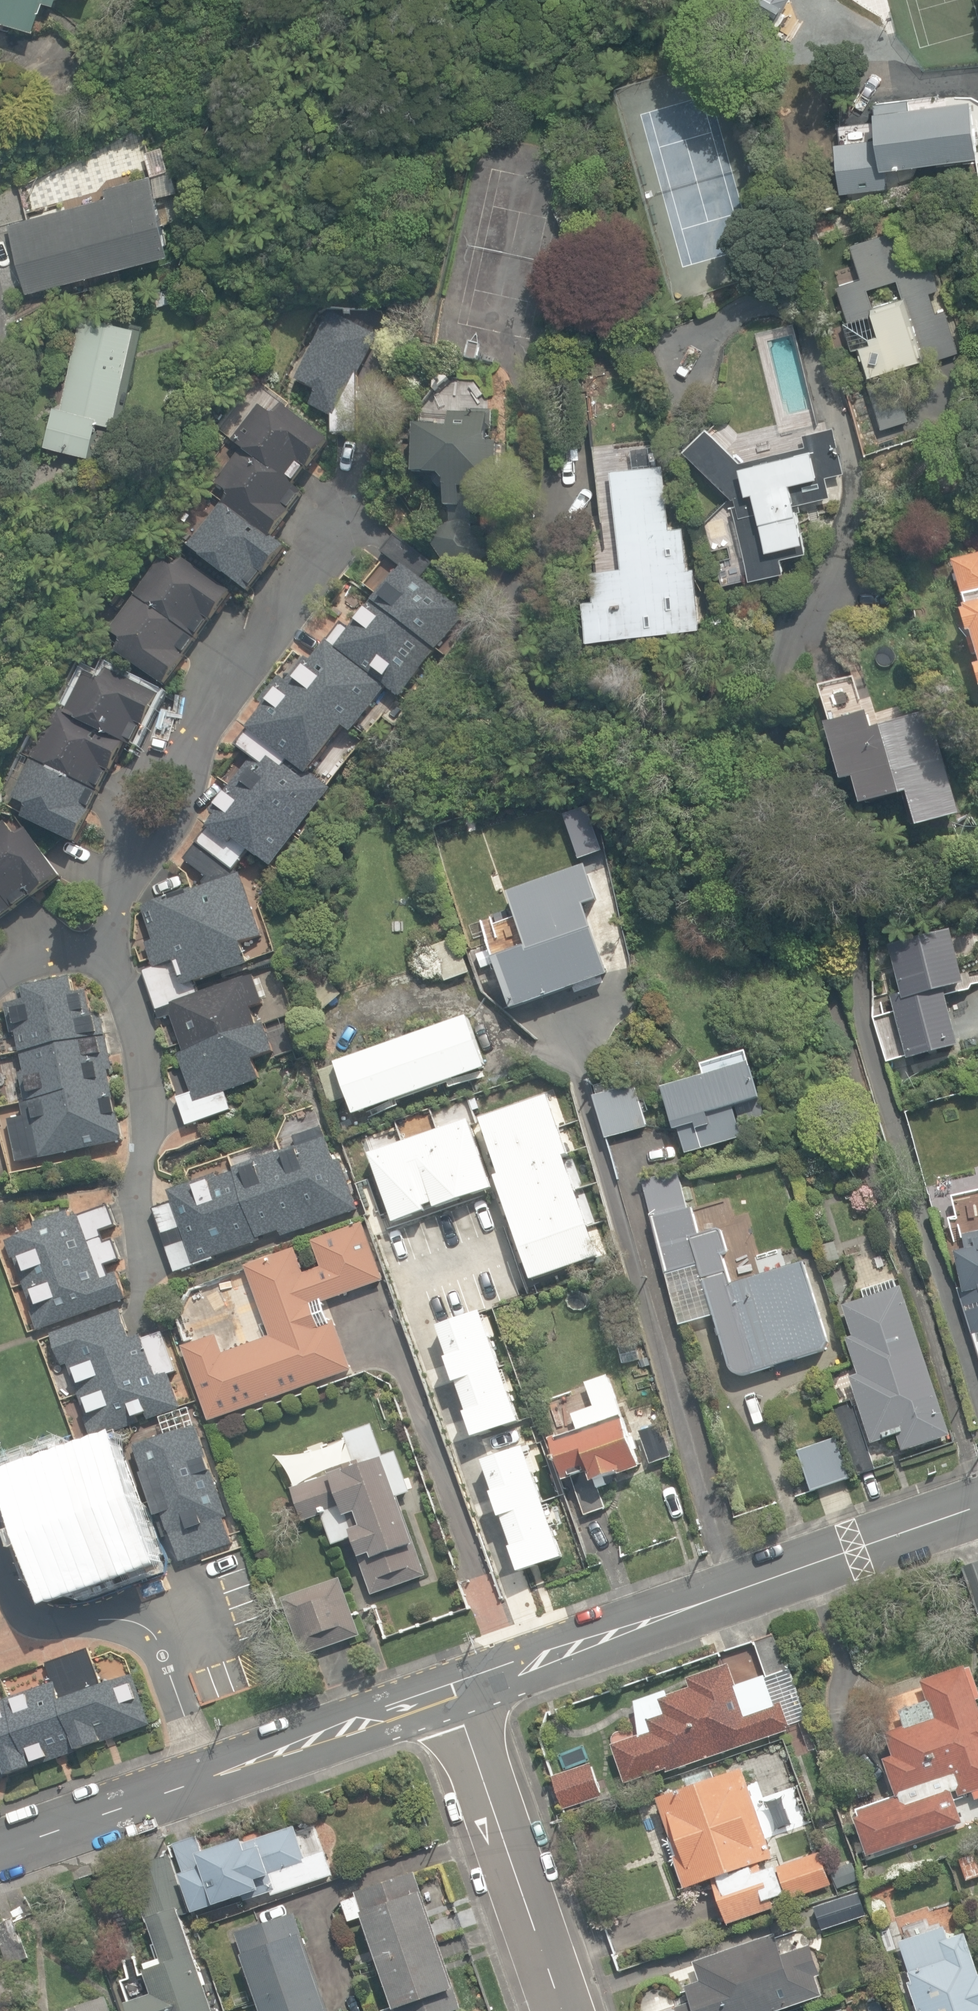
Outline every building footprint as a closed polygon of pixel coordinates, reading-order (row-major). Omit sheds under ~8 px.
[(36,30),(44,2),(56,5),(57,0),(0,0),(0,19),(36,30)] [(742,12),(745,11),(749,10),(753,9),(754,8),(757,5),(758,3),(760,1),(762,1),(764,0),(735,0),(743,5),(740,11),(742,12)] [(768,0),(769,0),(773,1),(775,1),(777,2),(778,3),(781,5),(783,6),(784,7),(786,8),(791,0),(767,0),(768,0)] [(840,192),(878,188),(888,187),(886,170),(977,157),(977,149),(971,99),(911,107),(909,96),(878,100),(874,101),(878,131),(879,138),(878,138),(835,143),(840,192)] [(149,153),(154,174),(171,169),(165,149),(149,153)] [(9,223),(28,293),(173,254),(152,175),(105,187),(108,197),(9,223)] [(878,236),(850,245),(860,279),(837,286),(848,320),(871,313),(876,330),(867,333),(870,342),(861,345),(872,378),(867,379),(878,415),(934,397),(924,365),(953,356),(913,229),(902,233),(896,213),(872,220),(878,236)] [(637,312),(642,325),(655,320),(650,307),(637,312)] [(328,313),(294,381),(317,392),(309,408),(330,419),(331,437),(360,436),(359,422),(380,421),(379,393),(357,392),(357,377),(376,337),(328,313)] [(46,443),(92,454),(99,421),(117,425),(139,327),(83,314),(63,405),(55,403),(46,443)] [(228,496),(188,548),(247,594),(262,574),(267,578),(287,552),(272,540),(294,510),(292,508),(303,494),(294,488),(307,470),(311,473),(333,444),(283,406),(274,418),(258,405),(230,442),(241,450),(214,485),(228,496)] [(262,1004),(253,975),(198,993),(196,985),(194,984),(248,963),(242,944),(263,935),(239,873),(232,873),(247,859),(272,869),(330,788),(307,774),(318,758),(342,727),(351,734),(385,686),(398,699),(472,604),(455,581),(488,554),(487,529),(471,526),(473,515),(496,519),(498,495),(497,445),(486,446),(489,410),(448,415),(448,429),(416,429),(413,478),(442,480),(447,486),(448,522),(428,539),(425,552),(397,530),(380,554),(394,571),(349,629),(340,623),(310,662),(303,657),(286,680),(277,674),(257,702),(259,711),(246,729),(236,745),(250,758),(209,811),(214,816),(206,829),(183,861),(206,877),(201,883),(201,887),(155,902),(142,908),(152,940),(144,944),(151,966),(142,971),(157,1021),(170,1017),(181,1051),(175,1053),(188,1093),(175,1097),(185,1125),(230,1110),(223,1090),(258,1078),(251,1060),(272,1053),(263,1025),(257,1026),(252,1007),(262,1004)] [(733,505),(751,577),(784,569),(781,557),(806,551),(795,503),(830,494),(825,475),(843,471),(834,432),(805,439),(806,445),(739,462),(706,428),(685,449),(732,497),(734,497),(737,505),(733,505)] [(655,446),(630,449),(632,466),(657,464),(655,446)] [(588,640),(701,627),(693,565),(686,566),(681,526),(668,528),(660,465),(610,471),(621,569),(593,572),(596,599),(583,600),(588,640)] [(124,644),(117,654),(166,688),(186,659),(183,658),(208,623),(211,625),(236,589),(183,553),(173,567),(160,558),(108,633),(124,644)] [(952,561),(977,653),(977,554),(952,561)] [(26,805),(20,816),(76,844),(91,813),(88,812),(108,772),(111,774),(125,745),(132,748),(142,728),(146,730),(163,696),(107,668),(101,680),(85,672),(65,712),(56,707),(11,798),(26,805)] [(907,794),(917,828),(960,816),(929,710),(878,726),(871,728),(866,712),(825,724),(843,782),(854,779),(863,808),(878,803),(907,794)] [(31,899),(33,901),(62,880),(24,829),(15,836),(4,820),(0,823),(0,921),(31,899)] [(495,959),(512,1009),(544,998),(610,975),(587,906),(600,902),(588,866),(544,881),(507,893),(526,947),(495,959)] [(891,995),(908,1060),(960,1047),(945,990),(965,984),(950,928),(888,944),(901,993),(891,995)] [(432,946),(445,982),(469,973),(456,938),(432,946)] [(477,973),(490,968),(484,950),(470,955),(477,973)] [(8,1119),(16,1161),(123,1141),(100,1016),(92,1018),(87,992),(78,994),(76,980),(18,991),(20,1002),(4,1005),(8,1023),(13,1022),(22,1070),(16,1071),(24,1116),(8,1119)] [(348,1096),(355,1116),(486,1067),(467,1017),(320,1071),(331,1103),(348,1096)] [(679,1130),(685,1154),(742,1138),(739,1124),(765,1117),(748,1052),(702,1064),(705,1077),(663,1089),(674,1131),(679,1130)] [(595,1097),(606,1138),(644,1127),(633,1087),(595,1097)] [(282,1239),(356,1210),(337,1160),(333,1162),(320,1127),(292,1137),(295,1144),(232,1168),(233,1171),(218,1177),(217,1174),(167,1193),(171,1202),(149,1210),(174,1275),(213,1260),(212,1258),(279,1232),(282,1239)] [(739,1377),(742,1377),(745,1376),(823,1352),(828,1342),(802,1260),(730,1283),(722,1255),(724,1254),(725,1253),(726,1251),(726,1249),(726,1247),(720,1230),(699,1233),(692,1211),(708,1209),(703,1190),(697,1183),(681,1187),(678,1172),(641,1179),(679,1326),(713,1316),(729,1367),(730,1370),(731,1372),(734,1374),(736,1376),(739,1377)] [(38,1230),(5,1242),(38,1334),(109,1308),(108,1305),(128,1298),(118,1272),(108,1276),(105,1267),(121,1261),(113,1239),(103,1243),(100,1232),(113,1227),(106,1207),(71,1220),(67,1210),(35,1222),(38,1230)] [(383,1280),(363,1222),(312,1240),(322,1268),(301,1275),(292,1250),(245,1267),(271,1336),(223,1353),(216,1335),(183,1347),(210,1421),(352,1369),(334,1320),(330,1321),(323,1302),(383,1280)] [(977,1354),(977,1238),(974,1239),(976,1248),(957,1253),(965,1289),(958,1291),(977,1354)] [(898,1436),(902,1451),(950,1436),(904,1287),(896,1289),(892,1280),(878,1284),(861,1289),(864,1299),(843,1306),(853,1337),(846,1339),(858,1374),(850,1377),(872,1444),(878,1442),(898,1436)] [(121,1311),(52,1336),(63,1367),(67,1365),(94,1441),(180,1410),(167,1375),(177,1371),(162,1331),(145,1337),(144,1335),(131,1340),(121,1311)] [(571,1478),(583,1515),(605,1508),(598,1488),(606,1485),(605,1480),(640,1468),(634,1448),(639,1446),(633,1430),(627,1431),(622,1415),(620,1416),(608,1376),(585,1382),(593,1406),(572,1412),(578,1430),(549,1439),(556,1456),(553,1457),(557,1468),(560,1467),(565,1480),(571,1478)] [(835,1406),(858,1475),(874,1470),(865,1442),(861,1443),(848,1402),(835,1406)] [(383,1456),(372,1424),(345,1434),(355,1462),(328,1472),(329,1476),(293,1489),(303,1520),(321,1514),(331,1544),(352,1537),(372,1595),(427,1576),(399,1495),(411,1491),(397,1451),(383,1456)] [(638,1432),(650,1464),(671,1457),(659,1424),(638,1432)] [(163,1518),(180,1563),(230,1544),(220,1517),(227,1515),(194,1425),(132,1447),(158,1520),(163,1518)] [(798,1449),(811,1493),(852,1482),(839,1437),(798,1449)] [(154,1555),(119,1454),(16,1491),(51,1591),(154,1555)] [(974,1602),(977,1601),(977,1561),(962,1567),(974,1602)] [(359,1636),(337,1578),(282,1598),(304,1656),(359,1636)] [(611,1744),(624,1783),(663,1771),(664,1775),(690,1767),(688,1762),(698,1759),(699,1761),(792,1730),(782,1701),(775,1704),(767,1678),(786,1670),(772,1633),(754,1641),(764,1674),(736,1683),(728,1665),(686,1678),(688,1687),(666,1694),(665,1691),(634,1702),(639,1735),(611,1744)] [(4,1777),(6,1780),(106,1746),(104,1740),(150,1724),(132,1674),(99,1685),(86,1647),(45,1661),(52,1682),(0,1700),(0,1779),(4,1777)] [(867,1855),(878,1851),(962,1822),(952,1791),(957,1789),(959,1796),(973,1791),(976,1799),(977,1798),(977,1703),(977,1699),(977,1698),(977,1687),(973,1671),(968,1673),(965,1664),(920,1680),(927,1700),(899,1710),(904,1725),(885,1731),(893,1755),(884,1758),(897,1797),(877,1803),(858,1810),(860,1816),(855,1819),(867,1855)] [(562,1811),(601,1797),(589,1762),(550,1776),(562,1811)] [(658,1799),(676,1853),(672,1855),(682,1889),(712,1881),(727,1923),(792,1904),(789,1898),(831,1884),(820,1852),(775,1867),(767,1861),(773,1856),(743,1768),(714,1778),(711,1770),(685,1778),(689,1788),(658,1799)] [(172,1840),(194,1912),(263,1892),(271,1893),(334,1873),(325,1850),(305,1858),(296,1826),(200,1855),(193,1833),(172,1840)] [(966,1880),(977,1876),(977,1863),(974,1852),(959,1857),(966,1880)] [(182,1913),(189,1910),(172,1855),(128,1869),(146,1924),(150,1923),(161,1958),(146,1963),(148,1970),(145,1971),(152,1994),(127,2002),(130,2010),(219,2010),(218,2008),(213,2010),(182,1913)] [(381,2010),(454,2010),(461,2009),(454,1988),(415,1872),(355,1892),(393,2006),(381,2010)] [(816,1906),(823,1930),(864,1917),(857,1893),(816,1906)] [(341,1900),(349,1925),(362,1921),(354,1896),(341,1900)] [(294,1912),(235,1932),(261,2010),(328,2010),(294,1912)] [(7,1965),(28,1959),(15,1919),(0,1924),(0,1943),(7,1965)] [(965,1932),(947,1937),(943,1926),(898,1940),(911,1980),(907,1982),(917,2010),(921,2010),(922,2010),(977,2010),(977,1973),(965,1932)] [(823,1995),(816,1977),(823,1974),(812,1944),(783,1954),(776,1933),(694,1962),(700,1981),(686,1986),(691,2002),(677,2007),(679,2010),(778,2010),(823,1995)] [(108,1997),(68,2010),(113,2010),(108,1997)]
